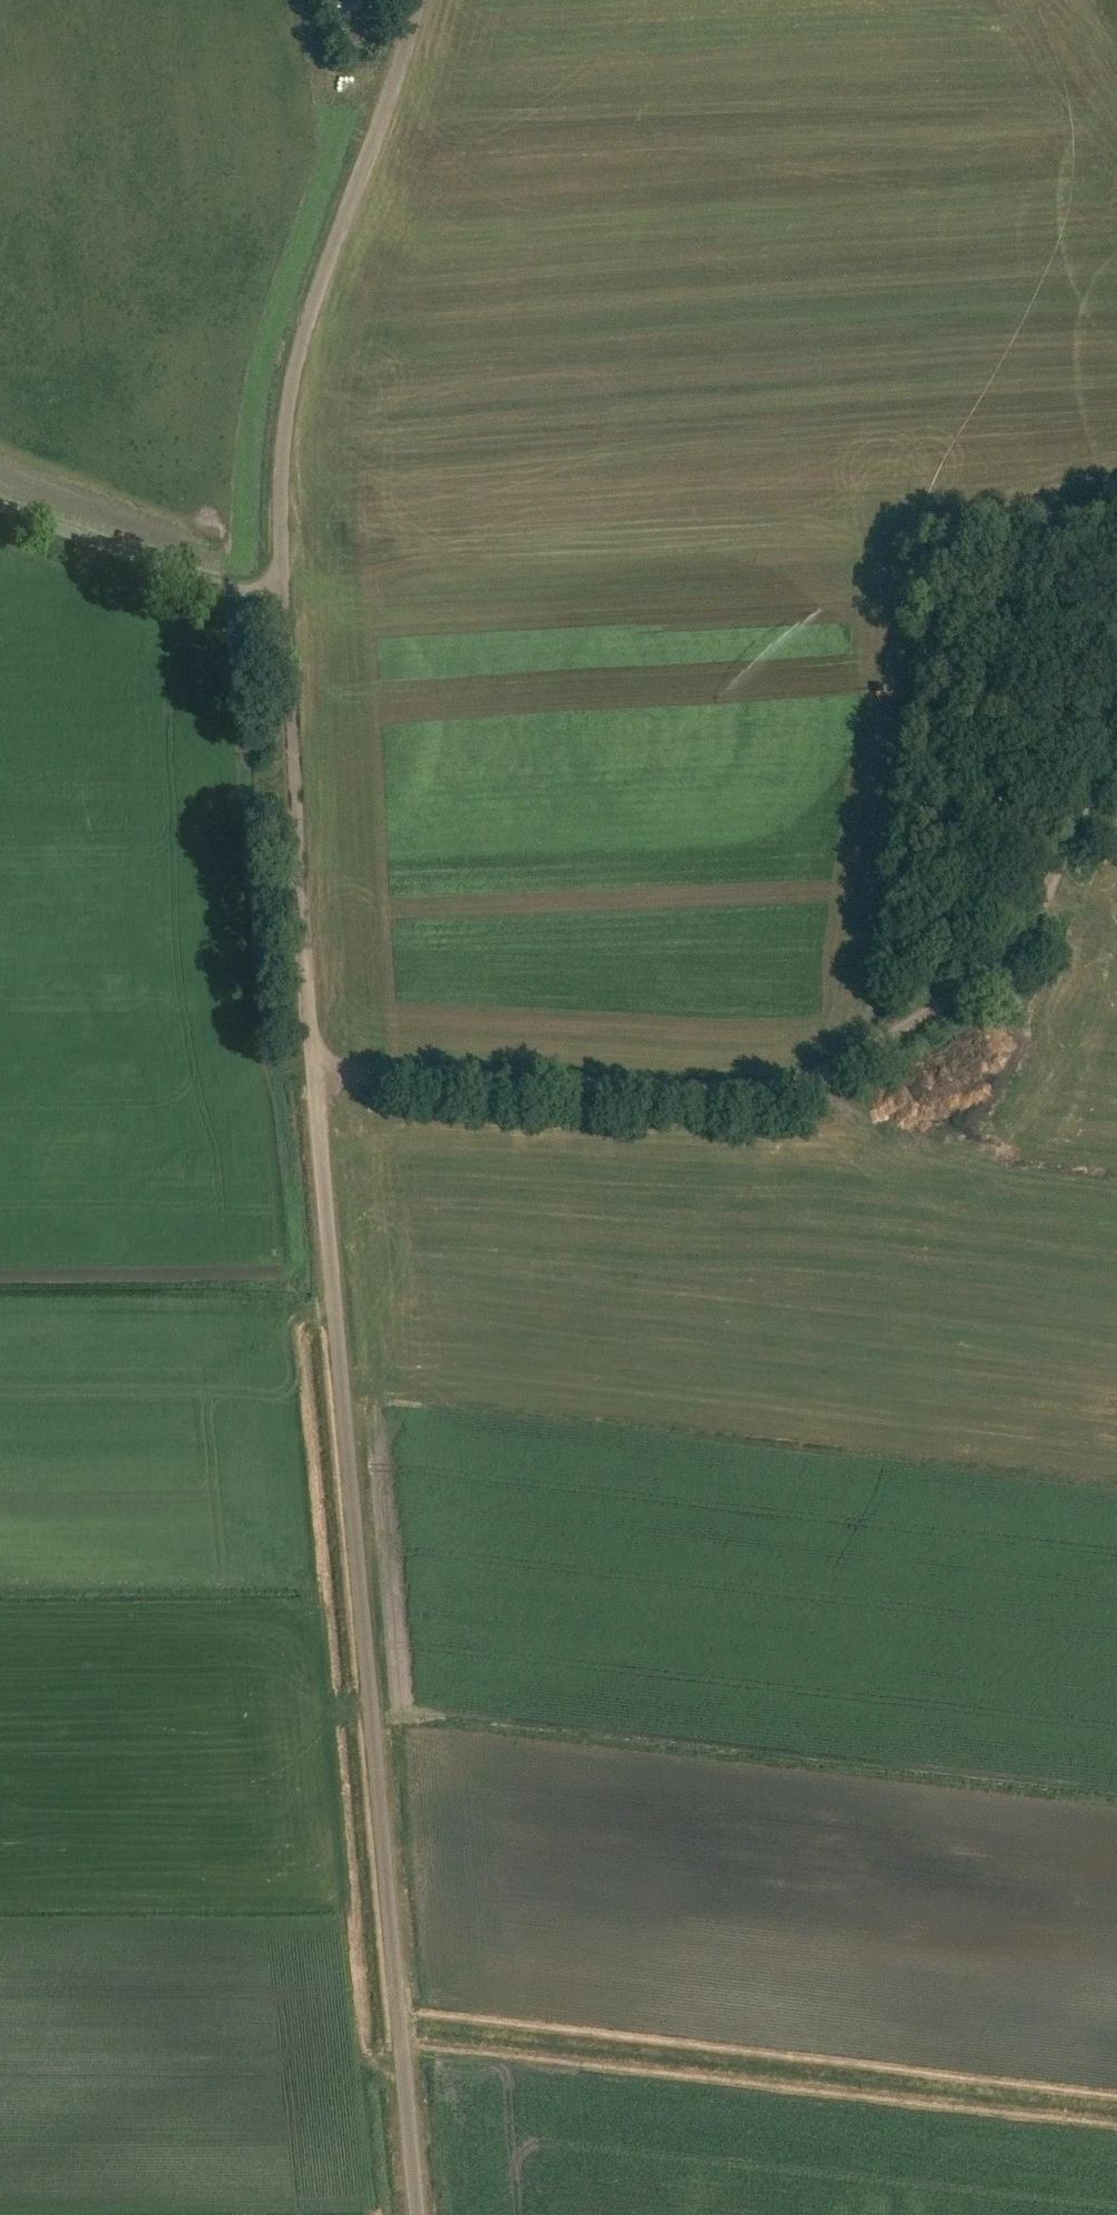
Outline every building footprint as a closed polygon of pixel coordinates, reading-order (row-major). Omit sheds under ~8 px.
[(315,92),(314,102),(344,104),(345,95),(315,92)]
